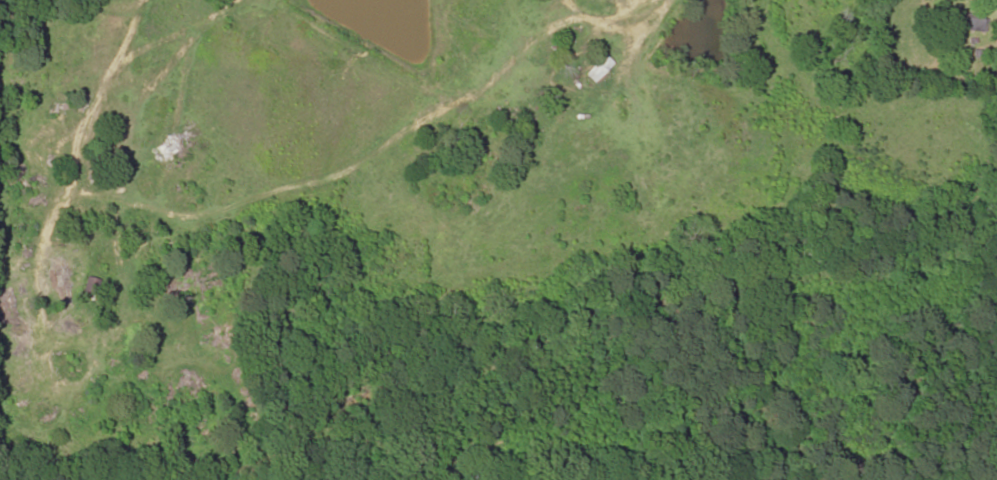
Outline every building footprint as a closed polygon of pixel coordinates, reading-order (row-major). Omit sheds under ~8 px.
[(953,31),(987,31),(987,14),(953,14),(953,31)] [(603,70),(596,64),(590,72),(597,78),(603,70)]
